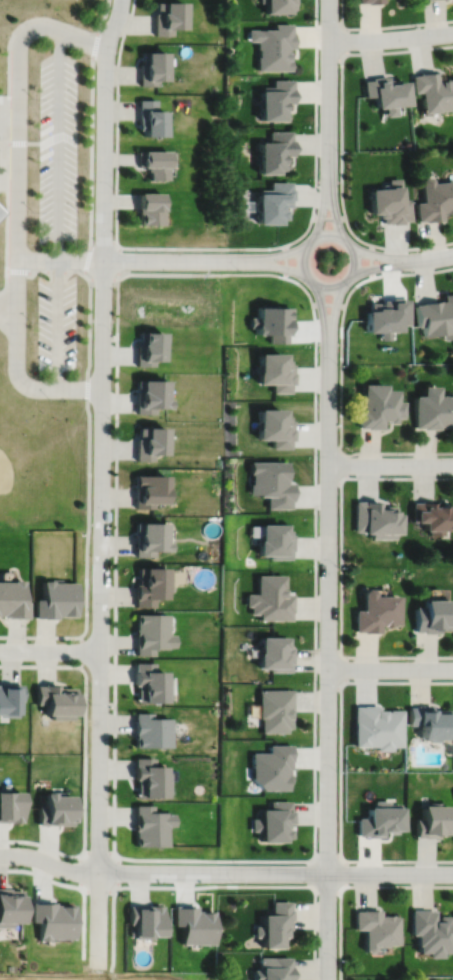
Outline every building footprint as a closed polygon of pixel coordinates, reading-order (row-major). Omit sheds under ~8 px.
[(155,11),(154,11),(154,34),(171,34),(171,28),(183,28),(183,24),(186,24),(186,12),(183,12),(183,0),(162,0),(156,0),(155,11)] [(265,9),(288,9),(288,6),(293,6),(293,0),(265,0),(265,9)] [(249,27),(249,39),(258,39),(257,67),(289,68),(290,58),(288,58),(288,46),(293,46),(293,30),(292,30),(292,22),(275,22),(275,27),(263,27),(249,27)] [(144,48),(144,50),(141,50),(141,62),(139,62),(139,84),(156,85),(156,79),(166,79),(166,67),(165,67),(165,49),(144,48)] [(414,91),(421,90),(424,111),(452,107),(452,75),(444,76),(444,78),(439,78),(439,79),(437,79),(436,69),(419,71),(419,73),(412,74),(414,91)] [(362,79),(364,95),(373,94),(375,104),(383,103),(385,114),(396,112),(394,102),(407,101),(404,77),(397,78),(397,77),(387,78),(387,74),(370,76),(371,78),(362,79)] [(261,88),(261,119),(286,119),(286,101),(294,101),(294,86),(293,86),(293,78),(274,78),(274,85),(264,85),(264,88),(261,88)] [(138,98),(137,128),(142,128),(142,135),(163,135),(163,107),(155,107),(155,98),(138,98)] [(271,130),(271,140),(260,140),(260,172),(278,172),(278,168),(285,168),(285,159),(283,159),(283,154),(293,154),(293,138),(292,138),(292,130),(271,130)] [(137,150),(137,165),(145,165),(145,170),(148,170),(148,178),(166,178),(166,165),(167,165),(168,149),(141,148),(141,150),(137,150)] [(417,220),(425,219),(425,221),(442,220),(441,210),(443,210),(443,213),(452,212),(452,179),(434,180),(434,178),(430,176),(425,176),(422,179),(423,201),(416,201),(417,220)] [(370,187),(371,212),(378,211),(378,216),(383,216),(384,222),(391,222),(391,223),(403,222),(403,220),(411,219),(409,198),(402,198),(401,177),(388,178),(389,183),(382,183),(382,186),(370,187)] [(258,191),(258,221),(280,221),(280,217),(284,217),(284,208),(281,208),(281,205),(291,205),(291,198),(293,198),(292,187),(291,187),(291,180),(271,180),(271,188),(261,189),(261,191),(258,191)] [(137,191),(137,200),(138,200),(138,206),(137,206),(137,211),(138,211),(138,223),(161,224),(161,191),(137,191)] [(419,326),(423,325),(425,336),(443,333),(444,339),(452,338),(452,294),(452,292),(444,294),(445,300),(441,301),(441,300),(423,302),(424,303),(416,304),(419,326)] [(371,302),(371,309),(367,310),(368,331),(381,331),(381,339),(396,338),(396,330),(401,330),(401,324),(410,323),(409,298),(402,299),(402,297),(391,297),(392,299),(383,299),(383,303),(379,304),(378,302),(371,302)] [(136,344),(136,365),(153,365),(153,360),(163,360),(163,348),(162,348),(162,331),(141,331),(138,331),(138,344),(136,344)] [(259,352),(259,371),(258,371),(258,383),(273,383),(273,392),(290,392),(290,384),(293,384),(293,372),(292,372),(292,364),(288,364),(288,359),(284,359),(284,352),(259,352)] [(135,379),(135,413),(154,413),(154,407),(168,407),(168,398),(168,389),(165,389),(165,379),(135,379)] [(363,384),(363,410),(358,410),(358,427),(366,427),(366,429),(382,429),(382,420),(388,420),(388,423),(395,423),(395,417),(403,417),(403,401),(398,401),(398,389),(387,389),(387,384),(363,384)] [(415,427),(423,427),(422,429),(439,429),(439,425),(440,425),(440,428),(451,428),(451,426),(452,426),(452,396),(446,395),(441,394),(441,395),(439,395),(439,386),(424,386),(423,395),(415,395),(415,427)] [(259,409),(259,427),(258,427),(258,439),(273,439),(273,448),(290,448),(290,440),(293,440),(293,428),(291,428),(291,420),(287,420),(287,416),(284,416),(284,409),(259,409)] [(137,427),(137,438),(135,438),(135,460),(152,460),(152,454),(164,454),(164,450),(168,450),(168,440),(164,440),(164,427),(137,427)] [(250,462),(250,474),(253,474),(252,484),(251,484),(251,494),(259,494),(259,496),(268,496),(268,508),(291,508),(291,501),(293,501),(293,483),(286,483),(286,480),(287,480),(287,470),(286,470),(286,462),(250,462)] [(135,475),(135,508),(153,508),(153,503),(168,503),(168,485),(165,485),(165,475),(135,475)] [(355,501),(355,532),(364,532),(364,534),(372,534),(372,539),(395,539),(395,534),(400,534),(400,514),(396,514),(396,511),(396,506),(380,506),(380,502),(366,502),(366,501),(355,501)] [(413,522),(424,522),(424,531),(429,531),(429,535),(444,535),(444,531),(452,531),(452,509),(451,509),(451,504),(443,504),(443,506),(436,506),(436,502),(421,502),(413,502),(413,522)] [(134,523),(134,556),(153,557),(153,551),(167,551),(167,533),(164,533),(164,523),(134,523)] [(260,525),(260,541),(259,541),(259,556),(270,556),(271,559),(291,559),(291,551),(293,551),(293,535),(289,535),(289,531),(285,531),(285,525),(260,525)] [(137,568),(137,585),(134,585),(133,600),(135,600),(135,607),(153,607),(153,599),(164,599),(164,592),(169,592),(169,571),(164,571),(164,568),(137,568)] [(258,576),(258,594),(248,594),(247,606),(252,606),(252,614),(260,614),(260,621),(291,621),(291,612),(292,612),(292,594),(284,594),(284,590),(283,590),(283,587),(284,587),(284,576),(258,576)] [(1,615),(1,617),(6,617),(6,618),(28,618),(28,601),(24,601),(24,580),(13,580),(13,582),(0,582),(0,615),(1,615)] [(35,599),(35,619),(55,619),(55,617),(74,617),(74,583),(50,583),(50,581),(42,581),(42,599),(35,599)] [(364,593),(363,611),(355,611),(355,632),(363,632),(363,633),(380,633),(380,625),(383,625),(383,626),(393,626),(393,625),(399,625),(400,597),(375,597),(375,593),(372,590),(367,589),(364,593)] [(415,607),(415,632),(423,632),(423,633),(441,634),(441,630),(451,630),(451,601),(442,601),(443,599),(424,599),(424,607),(415,607)] [(135,615),(135,630),(134,630),(134,636),(135,636),(135,656),(152,656),(152,650),(166,650),(166,648),(173,648),(173,635),(167,635),(167,615),(135,615)] [(260,638),(260,649),(258,649),(258,658),(258,670),(270,670),(270,672),(291,672),(291,664),(292,664),(292,648),(288,648),(289,638),(260,638)] [(134,663),(134,671),(133,671),(133,686),(136,686),(136,703),(141,703),(141,704),(163,704),(163,700),(168,700),(168,679),(163,679),(163,672),(153,672),(153,663),(134,663)] [(18,715),(18,699),(23,699),(23,685),(0,685),(0,715),(18,715)] [(36,686),(36,703),(45,703),(45,714),(51,714),(51,719),(73,719),(73,689),(56,689),(56,685),(42,685),(42,686),(36,686)] [(259,691),(259,719),(262,719),(262,733),(287,733),(287,729),(291,729),(291,717),(290,717),(290,713),(292,713),(292,691),(259,691)] [(354,707),(354,748),(376,748),(376,751),(391,752),(391,748),(401,748),(402,711),(388,711),(388,713),(385,713),(385,712),(379,712),(379,707),(363,707),(354,707)] [(409,708),(409,726),(415,726),(415,727),(418,727),(418,741),(426,741),(426,743),(437,743),(437,741),(448,741),(448,712),(435,711),(435,715),(431,715),(431,707),(417,707),(417,708),(409,708)] [(133,713),(133,748),(169,749),(169,719),(150,719),(150,714),(133,713)] [(263,791),(288,791),(288,784),(290,784),(290,775),(288,775),(288,770),(291,770),(290,762),(292,762),(292,746),(269,746),(269,754),(252,754),(252,781),(263,791)] [(134,759),(134,767),(133,767),(133,781),(137,781),(137,799),(142,799),(142,800),(159,800),(159,796),(165,796),(165,792),(169,792),(169,784),(167,784),(167,775),(163,775),(163,768),(152,768),(152,759),(134,759)] [(23,821),(23,789),(13,789),(13,788),(0,788),(0,821),(23,821)] [(39,805),(39,824),(73,824),(73,818),(75,818),(74,792),(56,793),(55,789),(46,789),(46,805),(39,805)] [(269,799),(269,806),(258,806),(258,817),(250,817),(250,829),(258,829),(258,832),(260,832),(260,838),(284,838),(284,834),(286,834),(286,826),(282,826),(282,824),(283,824),(283,823),(291,823),(290,806),(289,807),(289,799),(269,799)] [(355,816),(355,834),(364,834),(364,835),(380,835),(380,828),(384,828),(384,831),(392,831),(392,827),(398,827),(398,802),(387,802),(387,799),(372,799),(372,804),(364,804),(364,816),(355,816)] [(419,802),(419,817),(414,817),(414,836),(436,836),(436,832),(449,832),(448,802),(419,802)] [(135,803),(135,822),(134,822),(134,829),(133,829),(133,844),(165,844),(165,823),(171,823),(170,811),(164,811),(164,809),(150,809),(150,803),(135,803)] [(13,926),(13,920),(24,920),(24,893),(23,893),(23,889),(10,889),(10,887),(0,887),(0,926),(13,926)] [(255,924),(255,935),(262,935),(262,945),(281,945),(281,940),(284,940),(284,933),(285,933),(285,927),(290,927),(290,918),(292,918),(291,907),(290,907),(290,899),(272,899),(272,912),(262,912),(262,924),(255,924)] [(33,901),(33,921),(40,921),(40,940),(50,940),(50,937),(75,938),(75,904),(56,903),(56,901),(33,901)] [(127,903),(127,922),(132,922),(132,936),(150,936),(150,933),(160,933),(160,903),(127,903)] [(173,903),(173,923),(180,923),(180,941),(212,941),(212,908),(195,908),(195,903),(173,903)] [(372,947),(372,944),(383,944),(383,943),(395,943),(396,915),(391,915),(391,913),(380,913),(380,915),(378,915),(378,908),(360,908),(360,910),(352,909),(352,928),(362,928),(361,947),(364,950),(369,950),(372,947)] [(410,908),(409,933),(415,933),(415,944),(417,944),(417,951),(425,951),(425,955),(440,956),(440,951),(449,951),(449,942),(452,942),(452,918),(447,918),(447,915),(437,915),(437,919),(433,919),(433,910),(425,910),(425,908),(410,908)] [(260,968),(253,968),(253,979),(286,979),(291,979),(291,963),(290,963),(290,956),(260,955),(260,968)]
